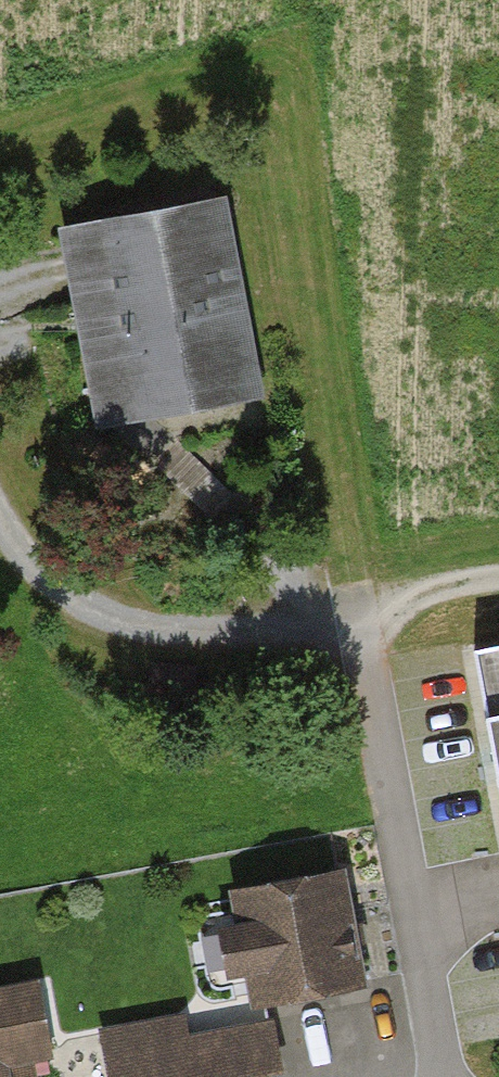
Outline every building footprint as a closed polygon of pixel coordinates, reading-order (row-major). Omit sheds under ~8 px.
[(140,425),(267,403),(230,194),(60,224),(94,418),(137,410),(140,425)] [(480,647),(498,750),(498,644),(480,647)] [(372,987),(350,873),(227,897),(249,1011),(372,987)] [(9,1075),(57,1066),(42,989),(0,997),(0,1076),(10,1076),(9,1075)] [(278,1029),(190,1045),(186,1024),(101,1040),(108,1076),(275,1076),(287,1075),(278,1029)]
